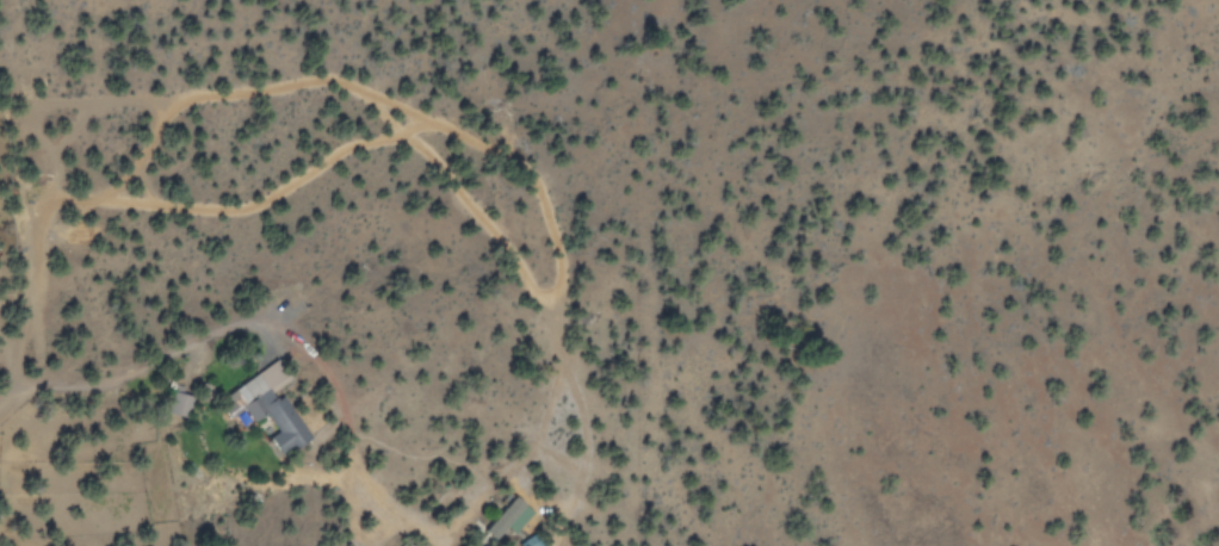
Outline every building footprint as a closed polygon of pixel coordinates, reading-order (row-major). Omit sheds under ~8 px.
[(307,436),(278,394),(271,399),(263,387),(281,375),(270,360),(221,394),(226,401),(217,407),(225,418),(239,409),(248,421),(261,412),(274,431),(265,437),(275,452),(286,444),(289,449),(307,436)] [(528,511),(509,495),(479,530),(489,539),(501,526),(509,533),(528,511)] [(518,545),(537,545),(531,534),(516,541),(518,545)]
